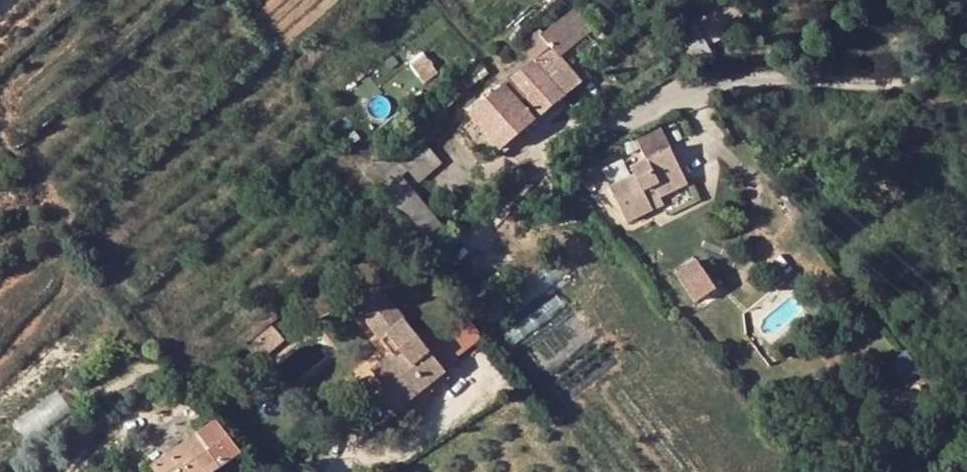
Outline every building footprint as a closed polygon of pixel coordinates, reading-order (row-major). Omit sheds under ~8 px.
[(549,56),(584,97),(598,84),(565,43),(549,56)] [(482,111),(515,153),(545,129),(584,97),(549,56),(512,87),(482,111)] [(468,109),(462,102),(500,71),(493,62),(375,167),(391,187),(424,160),(447,141),(462,129),(454,120),(468,109)] [(670,118),(645,128),(648,134),(650,133),(672,123),(670,118)] [(699,177),(672,123),(650,133),(648,134),(658,154),(643,162),(646,169),(610,187),(627,221),(653,209),(649,202),(661,196),(689,182),(699,177)] [(464,162),(447,141),(424,160),(441,181),(464,162)] [(411,212),(440,249),(460,234),(418,178),(396,194),(411,212)] [(661,196),(649,202),(653,209),(664,203),(661,196)] [(715,287),(696,260),(676,274),(695,301),(715,287)] [(480,316),(445,343),(467,371),(503,345),(480,316)] [(445,343),(440,337),(436,340),(456,366),(438,380),(417,355),(394,375),(426,414),(471,377),(467,371),(445,343)] [(456,366),(436,340),(417,355),(438,380),(456,366)] [(39,437),(78,407),(64,388),(25,419),(39,437)] [(258,452),(232,419),(210,435),(236,468),(253,455),(258,452)] [(236,468),(210,435),(177,459),(187,471),(231,471),(236,468)]
